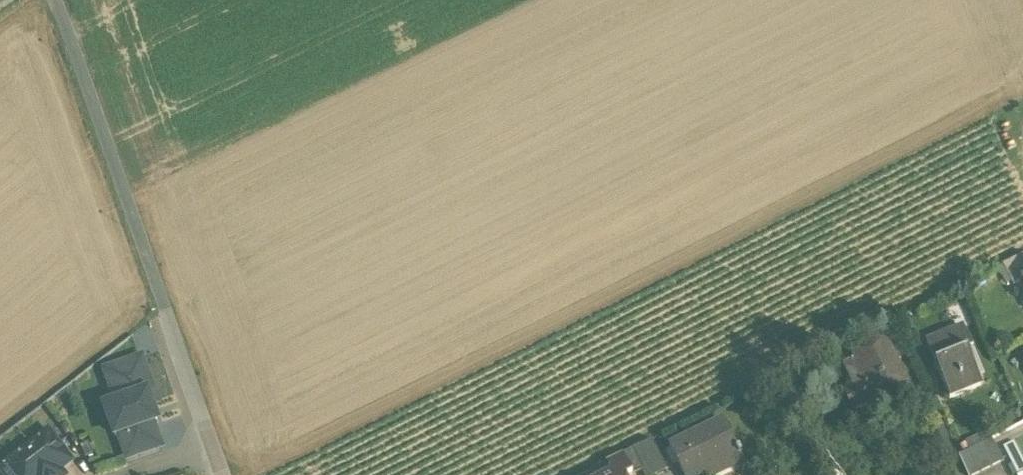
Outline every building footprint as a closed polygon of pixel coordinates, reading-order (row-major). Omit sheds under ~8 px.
[(1004,267),(1013,286),(1021,283),(1022,282),(1022,257),(1004,267)] [(964,329),(927,345),(950,400),(982,387),(968,354),(973,352),(964,329)] [(885,339),(853,355),(875,400),(908,384),(885,339)] [(108,375),(119,406),(152,394),(142,363),(108,375)] [(119,406),(105,411),(115,440),(121,438),(154,426),(157,425),(151,407),(156,405),(152,394),(119,406)] [(670,450),(682,474),(712,474),(710,472),(741,457),(742,456),(739,451),(738,451),(724,423),(670,450)] [(154,426),(121,438),(129,461),(162,449),(154,426)] [(71,464),(49,436),(38,444),(60,473),(71,464)] [(640,448),(654,474),(662,474),(668,472),(652,441),(640,448)] [(993,441),(982,446),(992,468),(1003,462),(993,441)] [(2,473),(3,474),(59,474),(61,474),(60,473),(38,444),(2,473)] [(1014,444),(1003,449),(1017,474),(1022,474),(1022,462),(1014,444)] [(960,457),(967,474),(977,474),(992,468),(982,446),(960,457)] [(622,456),(631,474),(639,474),(642,473),(643,474),(654,474),(640,448),(622,456)] [(608,464),(613,474),(615,474),(619,473),(620,474),(631,474),(622,456),(608,464)] [(599,468),(603,474),(613,474),(608,464),(599,468)]
